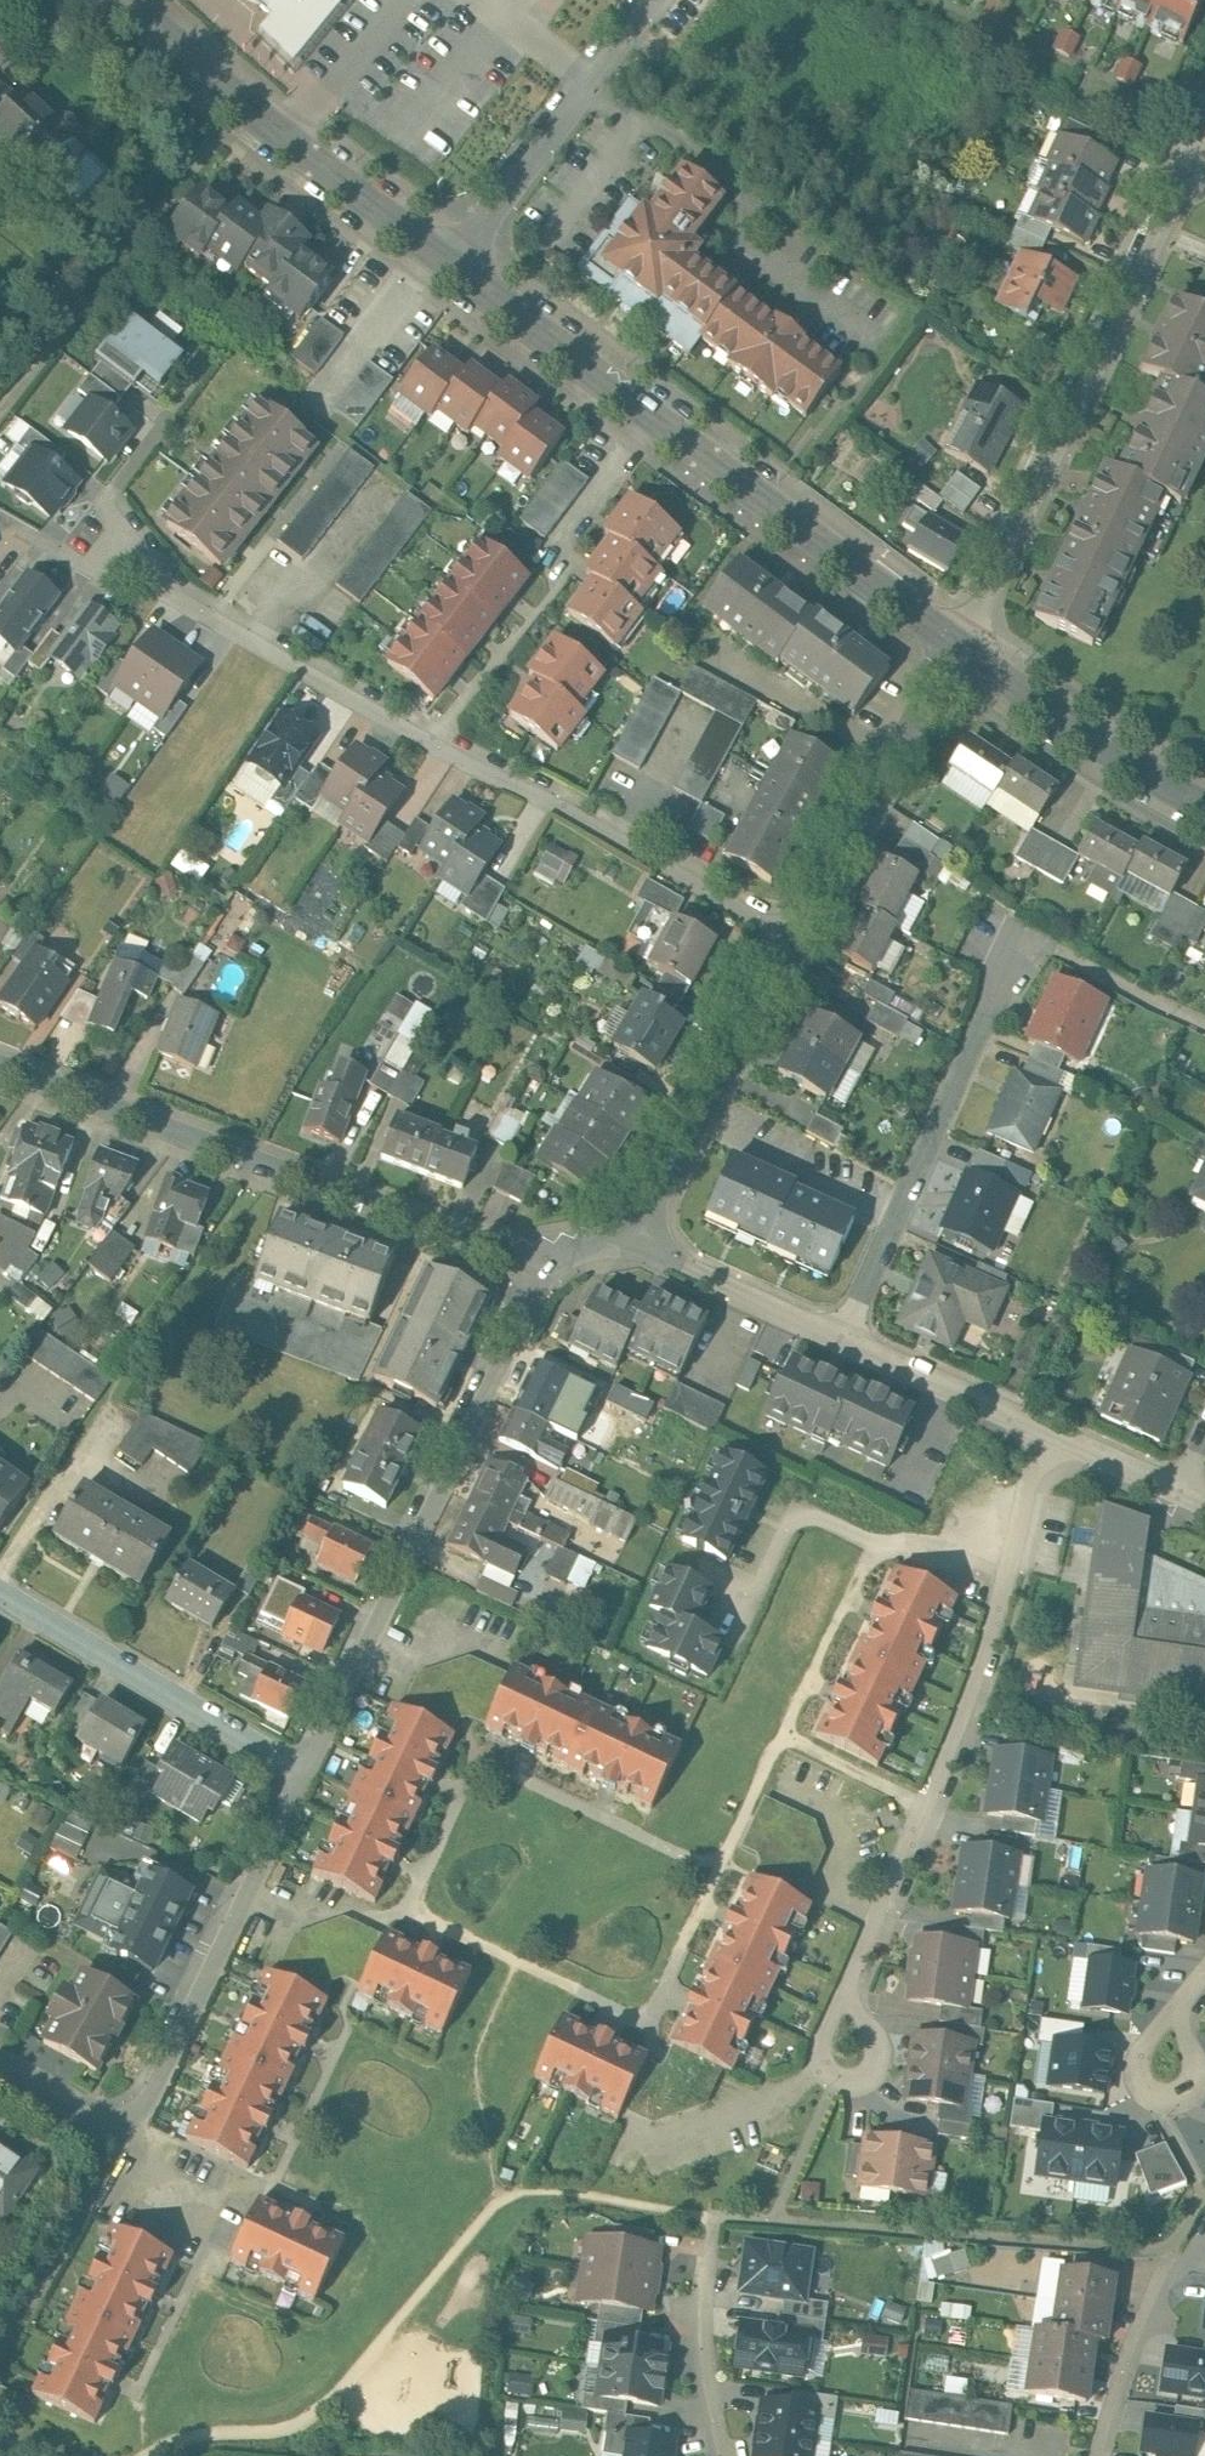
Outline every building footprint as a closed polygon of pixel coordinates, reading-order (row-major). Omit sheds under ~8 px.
[(266,12),(267,12),(273,17),(261,31),(261,32),(262,32),(293,63),(339,7),(340,6),(333,0),(253,0),(266,12)] [(1116,13),(1122,0),(1088,0),(1116,13)] [(1116,13),(1183,44),(1204,0),(1122,0),(1116,13)] [(1085,38),(1069,31),(1060,50),(1075,57),(1085,38)] [(1148,69),(1134,62),(1125,81),(1139,88),(1148,69)] [(0,87),(0,113),(3,115),(18,99),(0,87)] [(24,93),(18,99),(3,115),(0,118),(0,138),(21,157),(16,162),(14,167),(14,171),(16,176),(19,179),(24,181),(28,181),(33,179),(38,174),(42,177),(75,141),(74,140),(81,133),(65,118),(58,125),(24,93)] [(1092,130),(1064,116),(1055,134),(1062,137),(1062,136),(1084,146),(1092,130)] [(1084,146),(1062,136),(1062,137),(1049,164),(1052,165),(1053,164),(1102,188),(1103,187),(1115,161),(1084,146)] [(1102,188),(1053,164),(1052,165),(1040,191),(1043,193),(1044,192),(1093,215),(1094,215),(1106,188),(1103,187),(1102,188)] [(774,321),(694,261),(701,251),(691,243),(724,201),(683,170),(649,215),(631,201),(578,270),(623,304),(621,307),(643,324),(645,321),(690,355),(701,339),(731,361),(728,365),(772,399),(775,395),(806,418),(841,372),(802,342),(804,339),(777,318),(774,321)] [(964,183),(950,180),(948,193),(963,195),(964,183)] [(206,250),(233,215),(202,192),(170,234),(201,258),(206,250)] [(1093,215),(1044,192),(1043,193),(1031,219),(1052,229),(1084,244),(1097,216),(1094,215),(1093,215)] [(274,289),(301,254),(306,246),(295,238),(297,235),(270,214),(262,225),(239,207),(233,215),(206,250),(237,273),(243,265),(274,289)] [(1052,229),(1031,219),(1022,215),(1016,228),(1045,242),(1052,229)] [(1045,242),(1016,228),(1007,247),(1020,253),(1020,252),(1037,260),(1045,242)] [(1037,260),(1020,252),(1020,253),(996,305),(1021,317),(1029,300),(1035,298),(1063,311),(1078,279),(1037,260)] [(301,254),(274,289),(268,297),(290,313),(300,320),(310,306),(332,277),(301,254)] [(286,318),(282,314),(264,338),(292,358),(321,319),(344,336),(362,313),(337,295),(322,316),(310,306),(300,320),(290,313),(286,318)] [(1175,299),(1142,370),(1164,381),(1168,382),(1168,381),(1200,396),(1204,385),(1204,313),(1175,299)] [(183,360),(129,318),(107,346),(99,357),(97,356),(96,357),(101,361),(132,386),(135,388),(136,386),(135,385),(143,374),(160,386),(159,386),(161,388),(183,360)] [(344,336),(321,319),(292,358),(315,375),(344,336)] [(433,353),(401,395),(426,415),(458,372),(433,353)] [(132,386),(101,361),(91,375),(121,399),(122,399),(132,386)] [(394,381),(368,362),(333,409),(359,428),(394,381)] [(464,376),(458,372),(426,415),(432,419),(437,411),(456,425),(488,383),(469,368),(464,376)] [(121,399),(91,375),(78,391),(92,401),(92,400),(110,414),(121,399)] [(1145,421),(1141,421),(1137,430),(1139,433),(1120,473),(1124,475),(1124,476),(1164,495),(1164,496),(1181,504),(1204,453),(1204,398),(1200,396),(1168,381),(1168,382),(1164,381),(1145,421)] [(488,383),(456,425),(469,434),(475,427),(487,436),(519,393),(507,384),(501,392),(488,383)] [(980,384),(963,415),(969,418),(950,454),(987,473),(1003,443),(1000,442),(1008,427),(1009,427),(1017,412),(1016,411),(1020,405),(980,384)] [(519,393),(487,436),(506,450),(500,458),(506,462),(537,419),(532,415),(538,407),(519,393)] [(110,414),(92,400),(92,401),(68,431),(107,461),(131,430),(110,414)] [(314,447),(261,405),(230,444),(284,486),(314,447)] [(537,419),(506,462),(531,481),(563,438),(537,419)] [(19,420),(6,437),(18,446),(31,429),(19,420)] [(66,456),(31,429),(18,446),(29,455),(34,450),(57,467),(66,456)] [(284,486),(230,444),(201,482),(254,524),(284,486)] [(349,449),(278,541),(303,560),(374,468),(349,449)] [(57,467),(34,450),(29,455),(7,484),(16,491),(17,496),(28,505),(33,504),(51,518),(78,484),(57,467)] [(564,461),(520,520),(545,538),(589,480),(564,461)] [(1120,473),(1107,467),(1088,508),(1086,507),(1079,521),(1081,522),(1062,562),(1120,589),(1164,496),(1164,495),(1124,476),(1124,475),(1120,473)] [(981,490),(957,472),(939,496),(944,500),(963,514),(981,490)] [(943,501),(916,481),(907,493),(934,513),(943,501)] [(254,524),(201,482),(168,524),(221,566),(254,524)] [(407,493),(336,585),(361,604),(432,512),(407,493)] [(678,532),(632,498),(605,533),(613,539),(613,538),(652,567),(653,567),(678,532)] [(966,538),(930,517),(930,518),(914,509),(904,526),(920,535),(910,551),(945,572),(966,538)] [(652,567),(613,538),(613,539),(586,574),(594,580),(594,579),(633,608),(634,608),(660,573),(653,567),(652,567)] [(527,580),(481,545),(450,585),(496,620),(527,580)] [(1120,589),(1062,562),(1035,619),(1093,646),(1120,589)] [(812,618),(738,563),(703,609),(778,665),(780,662),(780,661),(812,618)] [(28,574),(0,611),(0,644),(15,655),(16,656),(22,648),(60,597),(28,574)] [(633,608),(594,579),(594,580),(568,614),(615,649),(641,613),(634,608),(633,608)] [(496,620),(450,585),(419,624),(465,659),(496,620)] [(88,607),(82,617),(81,616),(64,640),(54,654),(55,655),(58,657),(59,664),(70,672),(77,671),(82,675),(92,662),(95,664),(114,639),(110,637),(116,628),(101,617),(88,607)] [(889,670),(815,614),(812,618),(780,661),(780,662),(854,717),(889,670)] [(465,659),(419,624),(388,664),(434,700),(465,659)] [(52,631),(37,651),(50,661),(55,655),(54,654),(64,640),(52,631)] [(129,668),(116,685),(117,686),(140,702),(176,651),(153,634),(129,668)] [(537,682),(576,711),(602,676),(556,641),(530,676),(537,682)] [(22,648),(16,656),(15,655),(3,671),(16,681),(28,664),(33,657),(22,648)] [(50,661),(37,651),(33,657),(28,664),(41,674),(50,661)] [(200,667),(176,651),(140,702),(162,718),(163,719),(176,701),(200,667)] [(118,660),(96,690),(108,699),(117,686),(116,685),(129,668),(118,660)] [(717,710),(674,789),(701,803),(757,700),(693,666),(680,690),(717,710)] [(654,678),(612,754),(640,770),(681,693),(654,678)] [(576,711),(537,682),(511,717),(557,752),(584,717),(576,711)] [(176,701),(163,719),(162,718),(153,730),(166,740),(187,709),(176,701)] [(795,723),(772,710),(765,723),(788,736),(795,723)] [(285,715),(251,765),(258,770),(256,772),(258,779),(267,785),(273,784),(275,782),(282,787),(283,787),(296,767),(317,737),(285,715)] [(838,762),(793,738),(770,778),(816,803),(838,762)] [(1011,768),(970,740),(951,768),(993,796),(997,790),(1011,768)] [(369,758),(356,749),(337,776),(323,797),(349,814),(375,774),(377,775),(384,765),(371,756),(369,758)] [(1057,790),(1015,762),(1011,768),(997,790),(1039,818),(1057,790)] [(337,776),(319,764),(310,777),(295,800),(313,812),(323,797),(337,776)] [(296,767),(283,787),(282,787),(271,803),(286,814),(295,800),(310,777),(296,767)] [(377,775),(375,774),(349,814),(342,824),(369,842),(383,821),(401,794),(388,785),(389,783),(377,775)] [(816,803),(770,778),(726,859),(771,883),(816,803)] [(467,812),(454,803),(422,851),(447,868),(448,869),(475,828),(476,829),(482,819),(469,810),(467,812)] [(725,817),(701,804),(688,830),(712,842),(725,817)] [(405,836),(397,848),(411,857),(430,828),(416,819),(405,836)] [(405,836),(383,821),(369,842),(365,848),(387,864),(397,848),(405,836)] [(939,841),(913,823),(904,838),(930,855),(939,841)] [(1139,850),(1095,826),(1079,855),(1123,879),(1126,873),(1139,850)] [(487,837),(476,829),(475,828),(448,869),(447,868),(440,878),(467,896),(468,896),(482,875),(500,848),(486,839),(487,837)] [(1052,841),(1031,829),(1015,856),(1036,867),(1052,841)] [(930,855),(904,838),(895,852),(925,870),(933,858),(930,855)] [(1078,856),(1052,841),(1036,867),(1063,883),(1079,855),(1078,856)] [(1186,868),(1143,843),(1139,850),(1126,873),(1170,897),(1186,868)] [(569,856),(552,846),(537,872),(555,882),(569,856)] [(917,877),(886,860),(860,907),(866,911),(891,924),(917,877)] [(505,890),(482,875),(468,896),(467,896),(460,907),(487,924),(505,890)] [(685,901),(647,879),(636,899),(645,903),(675,918),(685,901)] [(1180,898),(1172,913),(1164,909),(1150,935),(1177,948),(1183,935),(1197,908),(1180,898)] [(675,918),(645,903),(644,905),(651,909),(638,932),(636,931),(633,937),(640,942),(642,940),(659,949),(650,966),(691,987),(716,940),(675,918)] [(1197,908),(1183,935),(1196,942),(1204,924),(1204,912),(1197,908)] [(866,911),(842,955),(871,970),(895,926),(891,924),(866,911)] [(146,915),(136,929),(143,934),(153,919),(146,915)] [(45,940),(31,930),(12,957),(25,966),(37,949),(38,950),(45,940)] [(37,949),(25,966),(22,971),(21,970),(13,981),(14,982),(0,1002),(0,1006),(19,1020),(21,1018),(35,1028),(67,982),(58,976),(56,979),(49,974),(56,963),(38,950),(37,949)] [(145,958),(122,949),(90,1025),(112,1035),(131,991),(147,998),(156,978),(140,971),(145,958)] [(192,958),(172,988),(184,996),(185,995),(184,994),(204,966),(192,958)] [(636,977),(606,959),(599,971),(629,989),(636,977)] [(1102,998),(1057,977),(1029,1040),(1035,1043),(1065,1056),(1074,1060),(1102,998)] [(895,993),(869,980),(862,994),(876,1002),(887,1007),(895,993)] [(665,1009),(644,997),(615,1046),(655,1070),(682,1025),(662,1013),(665,1009)] [(217,1015),(181,1000),(159,1054),(195,1069),(217,1015)] [(887,1007),(876,1002),(866,1021),(898,1038),(908,1019),(887,1007)] [(858,1038),(811,1013),(795,1043),(842,1068),(858,1038)] [(399,1034),(383,1061),(402,1072),(417,1045),(399,1034)] [(842,1068),(795,1043),(779,1073),(826,1098),(842,1068)] [(1065,1056),(1035,1043),(1029,1058),(1058,1071),(1065,1056)] [(1058,1071),(1029,1058),(1022,1074),(1057,1089),(1064,1074),(1058,1071)] [(402,1072),(383,1061),(370,1084),(389,1095),(402,1072)] [(332,1090),(321,1085),(304,1130),(339,1144),(366,1072),(342,1063),(332,1090)] [(631,1078),(606,1063),(598,1075),(623,1090),(631,1078)] [(1022,1074),(1015,1070),(987,1132),(1033,1152),(1060,1091),(1057,1089),(1022,1074)] [(424,1084),(402,1072),(389,1095),(410,1107),(424,1084)] [(623,1090),(598,1075),(580,1104),(580,1105),(628,1135),(630,1136),(649,1106),(623,1090)] [(628,1135),(580,1105),(580,1104),(578,1102),(560,1132),(559,1134),(607,1163),(607,1164),(609,1165),(628,1135)] [(515,1112),(502,1106),(486,1136),(511,1149),(523,1125),(511,1119),(515,1112)] [(843,1129),(816,1114),(806,1132),(834,1146),(843,1129)] [(441,1133),(397,1117),(381,1159),(425,1175),(440,1136),(441,1133)] [(50,1134),(28,1125),(24,1136),(17,1134),(12,1147),(19,1150),(15,1160),(9,1176),(10,1176),(1,1200),(2,1200),(16,1205),(25,1209),(44,1216),(46,1216),(54,1192),(55,1193),(74,1142),(50,1134)] [(607,1163),(559,1134),(560,1132),(558,1131),(538,1162),(589,1193),(607,1164),(607,1163)] [(453,1141),(440,1136),(425,1175),(462,1189),(477,1149),(466,1146),(470,1136),(456,1132),(453,1141)] [(1007,1162),(979,1150),(972,1165),(1000,1177),(1007,1162)] [(136,1165),(101,1152),(87,1190),(88,1191),(79,1215),(79,1224),(95,1230),(100,1222),(119,1198),(129,1185),(136,1165)] [(769,1240),(792,1192),(794,1188),(732,1159),(708,1213),(769,1240)] [(522,1170),(507,1162),(493,1188),(508,1196),(522,1170)] [(1192,1195),(1204,1201),(1204,1167),(1192,1195)] [(537,1178),(522,1170),(508,1196),(523,1204),(537,1178)] [(1017,1193),(969,1172),(943,1229),(991,1250),(1017,1193)] [(186,1184),(168,1177),(154,1213),(155,1213),(146,1238),(176,1250),(185,1225),(197,1229),(210,1194),(186,1185),(186,1184)] [(792,1192),(769,1240),(767,1245),(830,1273),(854,1220),(792,1192)] [(130,1207),(119,1198),(100,1222),(112,1231),(130,1207)] [(2,1200),(0,1205),(0,1210),(12,1215),(16,1205),(2,1200)] [(44,1216),(25,1209),(21,1218),(40,1225),(44,1216)] [(313,1301),(337,1237),(279,1216),(255,1280),(313,1301)] [(0,1218),(0,1238),(2,1239),(0,1242),(0,1251),(12,1257),(19,1260),(24,1250),(28,1252),(28,1251),(36,1236),(0,1218)] [(95,1230),(90,1236),(101,1245),(112,1231),(100,1222),(95,1230)] [(197,1229),(185,1225),(176,1250),(193,1260),(205,1242),(194,1238),(197,1229)] [(136,1249),(112,1231),(88,1264),(111,1282),(136,1249)] [(337,1237),(313,1301),(370,1322),(394,1258),(337,1237)] [(24,1250),(19,1260),(12,1257),(3,1269),(21,1282),(39,1259),(28,1251),(28,1252),(24,1250)] [(973,1276),(931,1257),(901,1324),(950,1346),(968,1306),(992,1316),(1004,1290),(1001,1289),(973,1276)] [(1007,1276),(979,1263),(973,1276),(1001,1289),(1007,1276)] [(489,1299),(428,1270),(375,1379),(436,1409),(489,1299)] [(14,1298),(45,1319),(53,1307),(22,1286),(14,1298)] [(641,1314),(597,1292),(582,1322),(570,1346),(617,1369),(626,1350),(680,1376),(707,1322),(651,1294),(641,1314)] [(73,1310),(55,1322),(62,1334),(81,1322),(73,1310)] [(582,1322),(569,1316),(557,1340),(570,1346),(582,1322)] [(39,1329),(21,1353),(96,1403),(113,1379),(39,1329)] [(1195,1362),(1163,1348),(1158,1361),(1189,1375),(1195,1362)] [(1158,1361),(1141,1354),(1122,1395),(1113,1391),(1101,1416),(1159,1442),(1189,1375),(1158,1361)] [(761,1365),(748,1359),(736,1385),(749,1391),(761,1365)] [(830,1440),(851,1389),(834,1381),(835,1379),(821,1372),(820,1374),(794,1362),(782,1387),(780,1386),(766,1416),(828,1445),(830,1440)] [(587,1411),(527,1382),(513,1411),(552,1429),(557,1420),(578,1430),(587,1411)] [(726,1407),(676,1383),(663,1409),(713,1433),(726,1407)] [(851,1389),(830,1440),(888,1468),(902,1438),(900,1437),(912,1412),(887,1400),(888,1398),(873,1391),(872,1393),(853,1384),(851,1389)] [(659,1413),(645,1406),(639,1420),(652,1426),(659,1413)] [(552,1429),(513,1411),(499,1440),(559,1469),(569,1449),(548,1439),(552,1429)] [(210,1445),(143,1413),(118,1450),(142,1467),(153,1450),(190,1475),(210,1445)] [(380,1414),(344,1487),(386,1507),(421,1434),(380,1414)] [(597,1451),(587,1446),(580,1460),(590,1465),(597,1451)] [(722,1456),(682,1541),(726,1562),(766,1477),(722,1456)] [(528,1479),(489,1460),(468,1503),(508,1522),(520,1528),(527,1513),(532,1502),(520,1496),(528,1479)] [(0,1470),(0,1529),(28,1491),(0,1470)] [(585,1480),(566,1471),(560,1483),(579,1492),(585,1480)] [(560,1483),(554,1479),(545,1498),(592,1521),(601,1502),(579,1492),(560,1483)] [(95,1559),(124,1511),(84,1487),(55,1535),(95,1559)] [(650,1526),(601,1502),(592,1521),(590,1525),(639,1549),(650,1526)] [(508,1522),(468,1503),(448,1545),(513,1576),(525,1550),(500,1538),(508,1522)] [(1103,1505),(1074,1683),(1204,1699),(1204,1581),(1146,1555),(1150,1523),(1103,1505)] [(124,1511),(95,1559),(141,1587),(170,1539),(124,1511)] [(556,1527),(527,1513),(520,1528),(548,1541),(556,1527)] [(373,1547),(334,1528),(334,1529),(312,1518),(298,1547),(316,1556),(321,1546),(325,1547),(317,1565),(356,1584),(373,1547)] [(602,1551),(556,1527),(548,1541),(559,1547),(546,1576),(583,1592),(597,1565),(635,1582),(644,1565),(621,1554),(602,1551)] [(248,1565),(235,1590),(248,1598),(262,1573),(248,1565)] [(234,1594),(188,1567),(178,1585),(177,1584),(175,1588),(176,1588),(167,1602),(212,1630),(234,1594)] [(899,1569),(858,1653),(923,1685),(964,1601),(899,1569)] [(711,1593),(668,1573),(650,1610),(663,1616),(647,1651),(707,1679),(724,1645),(694,1630),(711,1593)] [(270,1585),(262,1582),(256,1595),(264,1598),(270,1585)] [(339,1618),(301,1599),(301,1600),(270,1585),(264,1598),(254,1619),(256,1621),(270,1627),(285,1634),(284,1635),(322,1653),(339,1618)] [(270,1627),(256,1621),(251,1632),(264,1638),(270,1627)] [(259,1643),(230,1629),(222,1645),(247,1657),(247,1656),(251,1658),(259,1643)] [(923,1685),(858,1653),(819,1734),(884,1765),(923,1685)] [(20,1655),(0,1688),(0,1732),(10,1737),(11,1735),(7,1733),(27,1700),(55,1717),(73,1687),(20,1655)] [(251,1658),(247,1656),(247,1657),(238,1674),(249,1678),(240,1696),(289,1719),(307,1684),(269,1666),(251,1658)] [(470,1657),(418,1674),(401,1711),(426,1723),(437,1700),(448,1696),(471,1688),(499,1701),(511,1676),(470,1657)] [(568,1695),(541,1682),(539,1687),(527,1681),(530,1675),(515,1668),(511,1676),(499,1701),(487,1726),(485,1729),(502,1737),(505,1730),(514,1735),(512,1739),(547,1756),(549,1751),(557,1755),(554,1762),(569,1769),(598,1707),(581,1699),(578,1706),(565,1700),(568,1695)] [(499,1701),(471,1688),(448,1696),(469,1718),(487,1726),(499,1701)] [(100,1704),(85,1695),(70,1720),(85,1729),(100,1704)] [(469,1718),(448,1696),(437,1700),(426,1723),(452,1735),(458,1721),(469,1718)] [(145,1729),(101,1703),(100,1704),(85,1729),(78,1740),(122,1766),(145,1729)] [(401,1711),(393,1707),(386,1723),(392,1726),(387,1738),(382,1736),(369,1762),(374,1764),(368,1777),(361,1774),(353,1791),(415,1820),(422,1806),(415,1803),(419,1794),(424,1796),(429,1785),(432,1786),(438,1774),(435,1772),(440,1761),(436,1759),(440,1750),(446,1753),(455,1737),(452,1735),(426,1723),(401,1711)] [(653,1736),(627,1723),(624,1728),(611,1722),(615,1715),(598,1707),(569,1769),(583,1776),(586,1769),(595,1773),(592,1777),(627,1794),(629,1790),(638,1794),(635,1800),(652,1809),(681,1747),(666,1740),(663,1746),(651,1741),(653,1736)] [(1048,1743),(1015,1739),(1013,1753),(1046,1758),(1048,1743)] [(228,1778),(181,1750),(167,1775),(154,1796),(201,1824),(216,1799),(231,1808),(243,1788),(228,1779),(228,1778)] [(1013,1753),(996,1751),(992,1783),(1046,1791),(1050,1758),(1013,1753)] [(167,1775),(146,1762),(129,1791),(144,1800),(148,1793),(154,1796),(167,1775)] [(1182,1763),(1179,1780),(1201,1783),(1201,1781),(1204,1782),(1204,1766),(1182,1763)] [(1201,1781),(1201,1783),(1196,1814),(1204,1815),(1204,1782),(1201,1781)] [(1046,1791),(992,1783),(987,1815),(1004,1817),(1037,1822),(1041,1823),(1046,1791)] [(415,1820),(353,1791),(346,1807),(352,1810),(346,1823),(341,1821),(329,1847),(333,1850),(327,1862),(321,1859),(314,1874),(375,1903),(383,1886),(377,1883),(381,1875),(385,1877),(390,1865),(394,1867),(399,1855),(396,1853),(402,1842),(397,1840),(401,1831),(408,1834),(415,1820)] [(815,1822),(765,1798),(741,1848),(756,1855),(761,1866),(754,1880),(803,1903),(826,1853),(815,1822)] [(69,1810),(51,1849),(76,1861),(94,1822),(69,1810)] [(1196,1814),(1192,1844),(1192,1845),(1204,1847),(1204,1815),(1196,1814)] [(1037,1822),(1004,1817),(1002,1832),(1035,1836),(1037,1822)] [(1017,1840),(983,1836),(981,1850),(1015,1855),(1017,1840)] [(1192,1845),(1192,1844),(1181,1842),(1178,1860),(1188,1862),(1204,1864),(1204,1847),(1192,1845)] [(981,1850),(964,1847),(960,1880),(1014,1887),(1019,1855),(1015,1855),(981,1850)] [(1178,1860),(1154,1857),(1152,1871),(1186,1876),(1188,1862),(1178,1860)] [(134,1886),(103,1871),(77,1925),(107,1940),(103,1949),(154,1974),(184,1911),(193,1893),(168,1881),(170,1877),(144,1864),(134,1886)] [(1152,1871),(1148,1871),(1144,1903),(1198,1911),(1202,1879),(1186,1876),(1152,1871)] [(754,1880),(750,1878),(742,1894),(748,1898),(744,1906),(739,1904),(723,1939),(727,1941),(723,1950),(717,1947),(710,1961),(771,1990),(779,1974),(773,1970),(779,1957),(784,1960),(796,1934),(791,1931),(797,1919),(804,1922),(811,1907),(803,1903),(754,1880)] [(1014,1887),(960,1880),(955,1912),(972,1914),(1005,1919),(1009,1919),(1014,1887)] [(1198,1911),(1144,1903),(1139,1935),(1143,1935),(1176,1940),(1193,1943),(1198,1911)] [(1005,1919),(972,1914),(969,1928),(986,1931),(1003,1933),(1005,1919)] [(344,1918),(294,1936),(275,1977),(299,1989),(312,1961),(347,1948),(365,1957),(374,1961),(385,1937),(344,1918)] [(0,1925),(0,1954),(13,1933),(0,1925)] [(984,1946),(986,1931),(969,1928),(953,1926),(951,1941),(978,1945),(984,1946)] [(447,1964),(412,1948),(410,1952),(401,1948),(404,1941),(387,1934),(385,1937),(374,1961),(358,1995),(373,2002),(376,1996),(389,2001),(386,2006),(413,2019),(415,2014),(428,2020),(425,2027),(442,2035),(471,1974),(456,1966),(453,1973),(444,1969),(447,1964)] [(973,1977),(978,1945),(951,1941),(913,1935),(908,1968),(973,1977)] [(1176,1940),(1143,1935),(1141,1950),(1174,1955),(1176,1940)] [(347,1948),(312,1961),(299,1989),(319,1998),(328,1979),(345,1973),(355,1978),(365,1957),(347,1948)] [(771,1990),(710,1961),(703,1975),(710,1978),(706,1987),(701,1985),(685,2020),(689,2022),(685,2031),(678,2027),(670,2044),(674,2046),(723,2069),(731,2073),(739,2058),(732,2055),(738,2043),(743,2045),(756,2019),(751,2017),(757,2004),(763,2007),(771,1990)] [(1091,1961),(1084,2009),(1127,2015),(1134,1967),(1091,1961)] [(968,2014),(973,1977),(908,1968),(903,2005),(942,2010),(968,2014)] [(136,2003),(83,1973),(71,1994),(65,1990),(49,2019),(56,2022),(44,2043),(97,2072),(136,2003)] [(275,1977),(266,1973),(259,1988),(266,1991),(260,2004),(255,2001),(242,2028),(247,2030),(241,2043),(234,2040),(226,2056),(288,2085),(295,2071),(288,2068),(292,2059),(297,2061),(302,2050),(305,2052),(311,2039),(308,2038),(313,2027),(309,2025),(313,2016),(320,2019),(328,2002),(319,1998),(299,1989),(275,1977)] [(968,2014),(942,2010),(941,2021),(954,2022),(981,2026),(983,2016),(968,2014)] [(623,2049),(588,2032),(586,2036),(577,2032),(580,2025),(563,2017),(534,2079),(549,2086),(553,2080),(565,2085),(563,2090),(589,2103),(591,2098),(604,2104),(601,2111),(618,2119),(623,2110),(645,2063),(648,2058),(633,2051),(629,2057),(621,2053),(623,2049)] [(981,2026),(954,2022),(951,2042),(973,2045),(984,2046),(987,2027),(981,2026)] [(973,2045),(951,2042),(915,2037),(911,2067),(968,2075),(973,2045)] [(1111,2049),(1056,2041),(1050,2086),(1105,2094),(1111,2049)] [(288,2085),(226,2056),(219,2073),(225,2076),(219,2089),(214,2086),(201,2113),(206,2115),(201,2127),(194,2124),(187,2140),(248,2169),(256,2152),(250,2149),(254,2140),(258,2142),(263,2131),(267,2132),(273,2120),(269,2118),(275,2107),(270,2105),(274,2097),(281,2100),(288,2085)] [(968,2075),(911,2067),(906,2098),(940,2103),(964,2107),(964,2106),(968,2075)] [(974,2107),(964,2106),(964,2107),(940,2103),(938,2120),(940,2120),(971,2125),(974,2107)] [(971,2125),(940,2120),(938,2135),(969,2139),(971,2125)] [(1083,2129),(1045,2123),(1037,2176),(1076,2181),(1083,2129)] [(1122,2134),(1083,2129),(1076,2181),(1114,2187),(1122,2134)] [(900,2142),(866,2137),(865,2146),(860,2178),(859,2187),(893,2192),(900,2142)] [(1169,2140),(1135,2153),(1151,2194),(1185,2181),(1169,2140)] [(934,2147),(900,2142),(893,2192),(926,2197),(934,2147)] [(865,2146),(851,2144),(846,2176),(860,2178),(865,2146)] [(0,2149),(0,2204),(8,2209),(33,2172),(0,2149)] [(310,2223),(297,2217),(296,2220),(284,2215),(282,2219),(274,2215),(277,2209),(260,2200),(230,2262),(246,2269),(249,2263),(261,2268),(259,2274),(285,2286),(288,2281),(300,2287),(297,2294),(315,2302),(344,2240),(329,2233),(326,2240),(317,2236),(319,2231),(308,2226),(310,2223)] [(650,2231),(614,2226),(611,2242),(648,2247),(650,2231)] [(174,2257),(113,2228),(105,2243),(112,2246),(106,2258),(101,2256),(89,2282),(94,2285),(87,2298),(81,2294),(73,2311),(135,2340),(141,2326),(135,2323),(139,2314),(143,2316),(148,2305),(152,2307),(158,2294),(154,2293),(160,2281),(155,2279),(159,2271),(166,2274),(174,2257)] [(611,2242),(590,2239),(585,2270),(653,2280),(657,2249),(648,2247),(611,2242)] [(810,2253),(748,2244),(741,2292),(784,2299),(803,2301),(804,2300),(810,2253)] [(968,2246),(922,2248),(924,2275),(969,2273),(968,2246)] [(653,2280),(585,2270),(581,2301),(600,2304),(643,2311),(648,2311),(653,2280)] [(1114,2278),(1063,2271),(1059,2302),(1109,2310),(1114,2278)] [(828,2304),(804,2300),(803,2301),(784,2299),(782,2316),(826,2322),(828,2304)] [(1109,2310),(1059,2302),(1054,2333),(1054,2334),(1095,2340),(1105,2342),(1109,2310)] [(643,2311),(600,2304),(598,2321),(640,2327),(643,2311)] [(134,2340),(73,2311),(65,2328),(72,2331),(66,2344),(61,2341),(48,2368),(53,2370),(47,2382),(40,2379),(33,2394),(95,2424),(103,2407),(96,2404),(100,2395),(105,2397),(110,2386),(113,2387),(119,2375),(116,2373),(121,2362),(117,2360),(121,2351),(128,2355),(134,2340)] [(826,2322),(782,2316),(780,2330),(809,2334),(808,2340),(823,2342),(826,2322)] [(640,2327),(598,2321),(594,2344),(606,2346),(607,2337),(638,2342),(640,2327)] [(780,2330),(742,2324),(736,2366),(782,2372),(784,2376),(793,2377),(796,2374),(803,2376),(808,2340),(809,2334),(780,2330)] [(1095,2340),(1054,2334),(1054,2333),(1037,2330),(1033,2362),(1090,2371),(1095,2340)] [(638,2342),(607,2337),(606,2346),(602,2367),(665,2377),(667,2362),(665,2361),(667,2346),(638,2342)] [(1168,2352),(1162,2390),(1204,2396),(1204,2357),(1202,2357),(1168,2352)] [(1090,2371),(1033,2362),(1028,2394),(1086,2402),(1090,2371)] [(665,2377),(602,2367),(598,2396),(598,2397),(627,2402),(658,2406),(660,2392),(662,2392),(665,2377)] [(1013,2406),(909,2391),(905,2419),(1008,2435),(1013,2406)] [(838,2398),(795,2392),(793,2406),(818,2410),(817,2418),(835,2421),(838,2398)] [(627,2402),(598,2397),(598,2396),(584,2394),(582,2409),(607,2413),(625,2416),(627,2402)] [(793,2406),(763,2402),(758,2433),(813,2441),(817,2418),(818,2410),(793,2406)] [(1176,2407),(1174,2421),(1198,2425),(1197,2432),(1204,2434),(1204,2411),(1176,2407)] [(587,2431),(587,2411),(562,2411),(562,2430),(587,2431)] [(625,2416),(607,2413),(604,2434),(606,2434),(628,2437),(629,2434),(648,2437),(650,2420),(625,2416)] [(1147,2417),(1142,2452),(1159,2454),(1159,2455),(1193,2455),(1197,2432),(1198,2425),(1174,2421),(1147,2417)] [(758,2433),(755,2455),(811,2455),(813,2441),(758,2433)] [(629,2434),(628,2437),(606,2434),(603,2454),(614,2455),(672,2455),(674,2441),(648,2437),(629,2434)]
